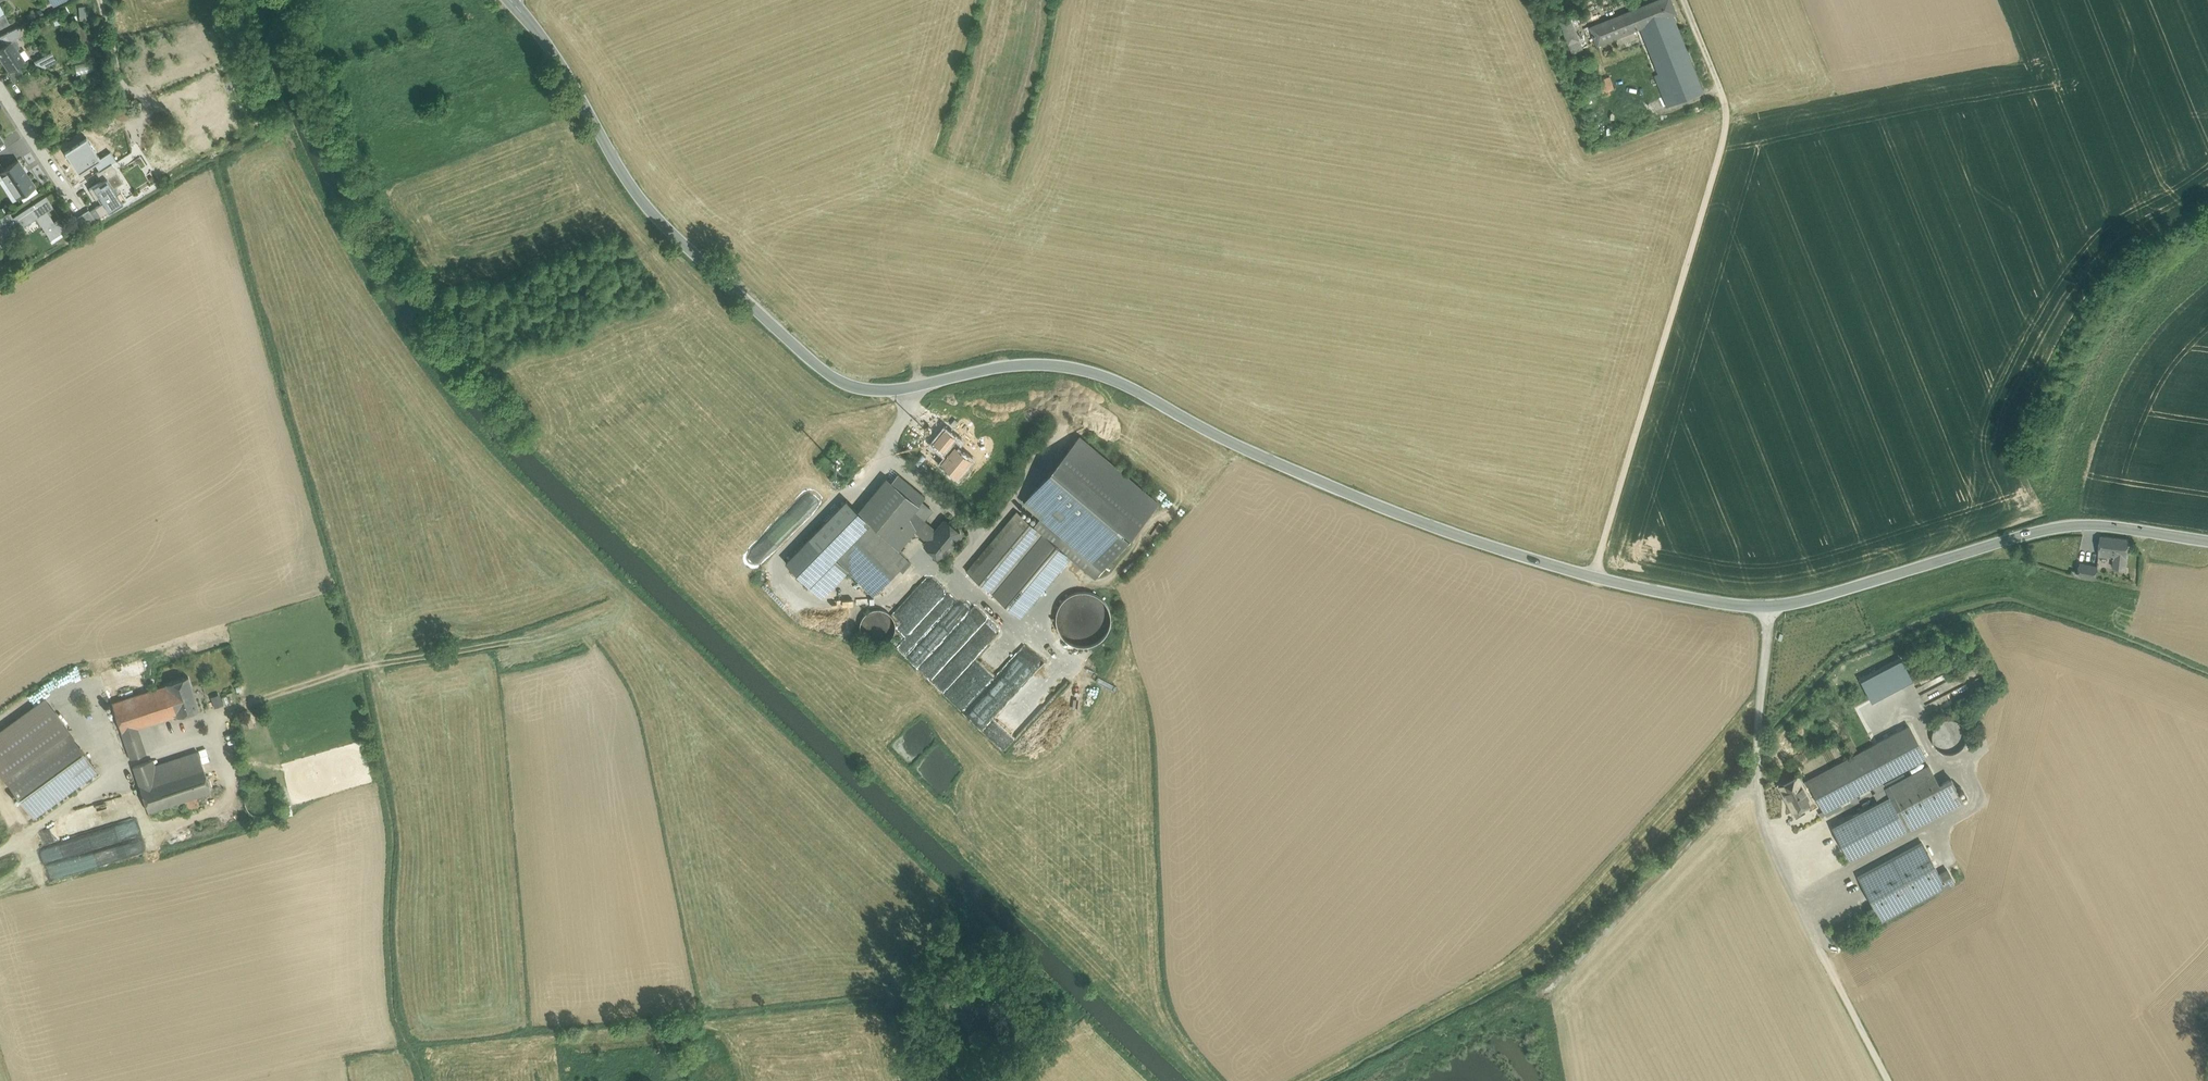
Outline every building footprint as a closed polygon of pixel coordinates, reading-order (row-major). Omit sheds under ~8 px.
[(1670,0),(1660,0),(1629,12),(1635,27),(1667,106),(1706,91),(1670,0)] [(1568,13),(1568,14),(1573,25),(1579,22),(1574,11),(1568,13)] [(1629,12),(1592,28),(1597,43),(1635,27),(1629,12)] [(9,23),(4,14),(0,16),(0,28),(9,23)] [(1573,25),(1568,14),(1558,19),(1571,52),(1572,53),(1582,48),(1573,25)] [(1571,52),(1558,19),(1546,24),(1559,57),(1571,52)] [(7,31),(11,39),(21,35),(17,27),(7,31)] [(1,37),(7,44),(12,40),(6,33),(1,37)] [(0,49),(0,58),(9,71),(18,65),(24,61),(15,48),(18,46),(14,40),(0,49)] [(34,58),(39,70),(57,63),(52,51),(34,58)] [(18,65),(9,71),(7,72),(11,79),(22,72),(18,65)] [(1610,77),(1585,85),(1589,96),(1613,88),(1610,77)] [(86,137),(69,149),(76,161),(74,162),(80,171),(94,162),(100,158),(86,137)] [(100,158),(94,162),(99,170),(111,162),(115,160),(110,152),(100,158)] [(4,169),(0,171),(0,172),(17,198),(35,187),(17,160),(4,169)] [(99,170),(96,172),(101,180),(116,170),(111,162),(99,170)] [(101,180),(89,188),(96,198),(101,195),(105,200),(95,206),(101,215),(126,198),(121,190),(115,194),(111,188),(123,181),(116,170),(101,180)] [(54,221),(45,208),(52,204),(46,195),(13,217),(12,217),(13,219),(18,227),(35,215),(51,239),(61,232),(54,221)] [(89,209),(76,217),(83,228),(96,221),(89,209)] [(0,217),(0,246),(11,239),(3,226),(13,219),(12,217),(13,217),(9,211),(0,217)] [(68,228),(60,217),(54,221),(61,232),(68,228)] [(1126,518),(1059,461),(1051,470),(1119,527),(1126,518)] [(848,472),(842,467),(839,470),(844,476),(848,472)] [(1085,509),(1063,535),(1091,559),(1119,527),(1051,470),(1046,476),(1085,509)] [(898,513),(881,533),(892,542),(908,523),(905,521),(913,511),(925,497),(914,488),(898,474),(878,497),(898,513)] [(1085,509),(1046,476),(1024,502),(1041,516),(1063,535),(1085,509)] [(847,499),(786,561),(809,584),(836,557),(870,522),(847,499)] [(1017,510),(966,570),(993,593),(1043,533),(1034,525),(1017,510)] [(944,521),(935,530),(913,511),(905,521),(908,523),(928,539),(926,542),(926,545),(939,556),(943,556),(960,535),(960,531),(957,529),(954,529),(951,526),(950,523),(947,520),(944,521)] [(1063,535),(1041,516),(1034,525),(1070,555),(1084,567),(1091,559),(1063,535)] [(881,533),(870,522),(836,557),(873,595),(908,560),(881,533)] [(1043,533),(993,593),(1020,615),(1070,555),(1043,533)] [(2129,538),(2101,535),(2099,555),(2114,556),(2113,567),(2126,568),(2127,557),(2129,538)] [(2098,566),(2080,562),(2078,575),(2095,578),(2098,566)] [(925,577),(892,613),(901,621),(934,586),(925,577)] [(901,621),(896,627),(905,635),(946,591),(937,583),(934,586),(901,621)] [(1111,640),(1107,590),(1059,594),(1063,644),(1111,640)] [(905,635),(896,646),(905,655),(956,600),(946,591),(905,635)] [(956,600),(905,655),(917,667),(974,605),(956,600)] [(974,605),(917,667),(930,680),(989,616),(974,605)] [(894,632),(896,626),(894,619),(890,613),(884,609),(878,608),(871,609),(865,613),(861,619),(860,626),(861,633),(865,639),(871,642),(878,644),(885,642),(891,638),(894,632)] [(989,616),(930,680),(943,692),(998,632),(989,616)] [(1024,644),(998,632),(943,692),(962,711),(1024,644)] [(1905,659),(1862,678),(1872,700),(1915,680),(1905,659)] [(1039,701),(1048,700),(1047,687),(1051,686),(1051,678),(1047,679),(1046,667),(1034,667),(1035,674),(1037,674),(1038,685),(1039,685),(1039,693),(1038,694),(1039,701)] [(188,676),(166,683),(166,684),(176,715),(177,716),(199,709),(188,676)] [(166,684),(111,703),(123,738),(136,734),(137,733),(135,728),(149,724),(155,722),(176,715),(166,684)] [(211,695),(214,706),(223,703),(220,692),(211,695)] [(45,699),(0,732),(0,771),(2,774),(66,728),(45,699)] [(1965,743),(1967,736),(1965,729),(1961,724),(1956,720),(1949,719),(1942,720),(1937,724),(1933,730),(1932,736),(1933,743),(1937,749),(1943,752),(1949,754),(1956,752),(1962,748),(1965,743)] [(1807,780),(1812,790),(1823,811),(1870,787),(1877,783),(1926,758),(1909,726),(1807,780)] [(66,728),(2,774),(33,817),(97,770),(66,728)] [(136,734),(123,738),(130,758),(143,754),(136,734)] [(1851,740),(1845,743),(1851,754),(1857,751),(1851,740)] [(197,752),(155,766),(159,778),(202,764),(201,761),(197,752)] [(152,759),(133,766),(139,785),(159,778),(155,766),(152,759)] [(159,778),(139,785),(148,812),(211,791),(210,789),(204,772),(202,764),(159,778)] [(1929,766),(1885,789),(1890,797),(1907,830),(1963,801),(1951,779),(1939,785),(1929,766)] [(1797,776),(1780,785),(1793,810),(1811,801),(1806,793),(1812,790),(1807,780),(1801,783),(1797,776)] [(1878,802),(1832,827),(1849,860),(1907,830),(1890,797),(1885,789),(1882,783),(1878,785),(1877,783),(1870,787),(1878,802)] [(211,791),(148,812),(151,820),(214,800),(211,791)] [(57,879),(142,853),(132,817),(122,796),(74,811),(42,829),(57,879)] [(1921,842),(1857,876),(1881,921),(1954,882),(1947,870),(1939,874),(1921,842)]
